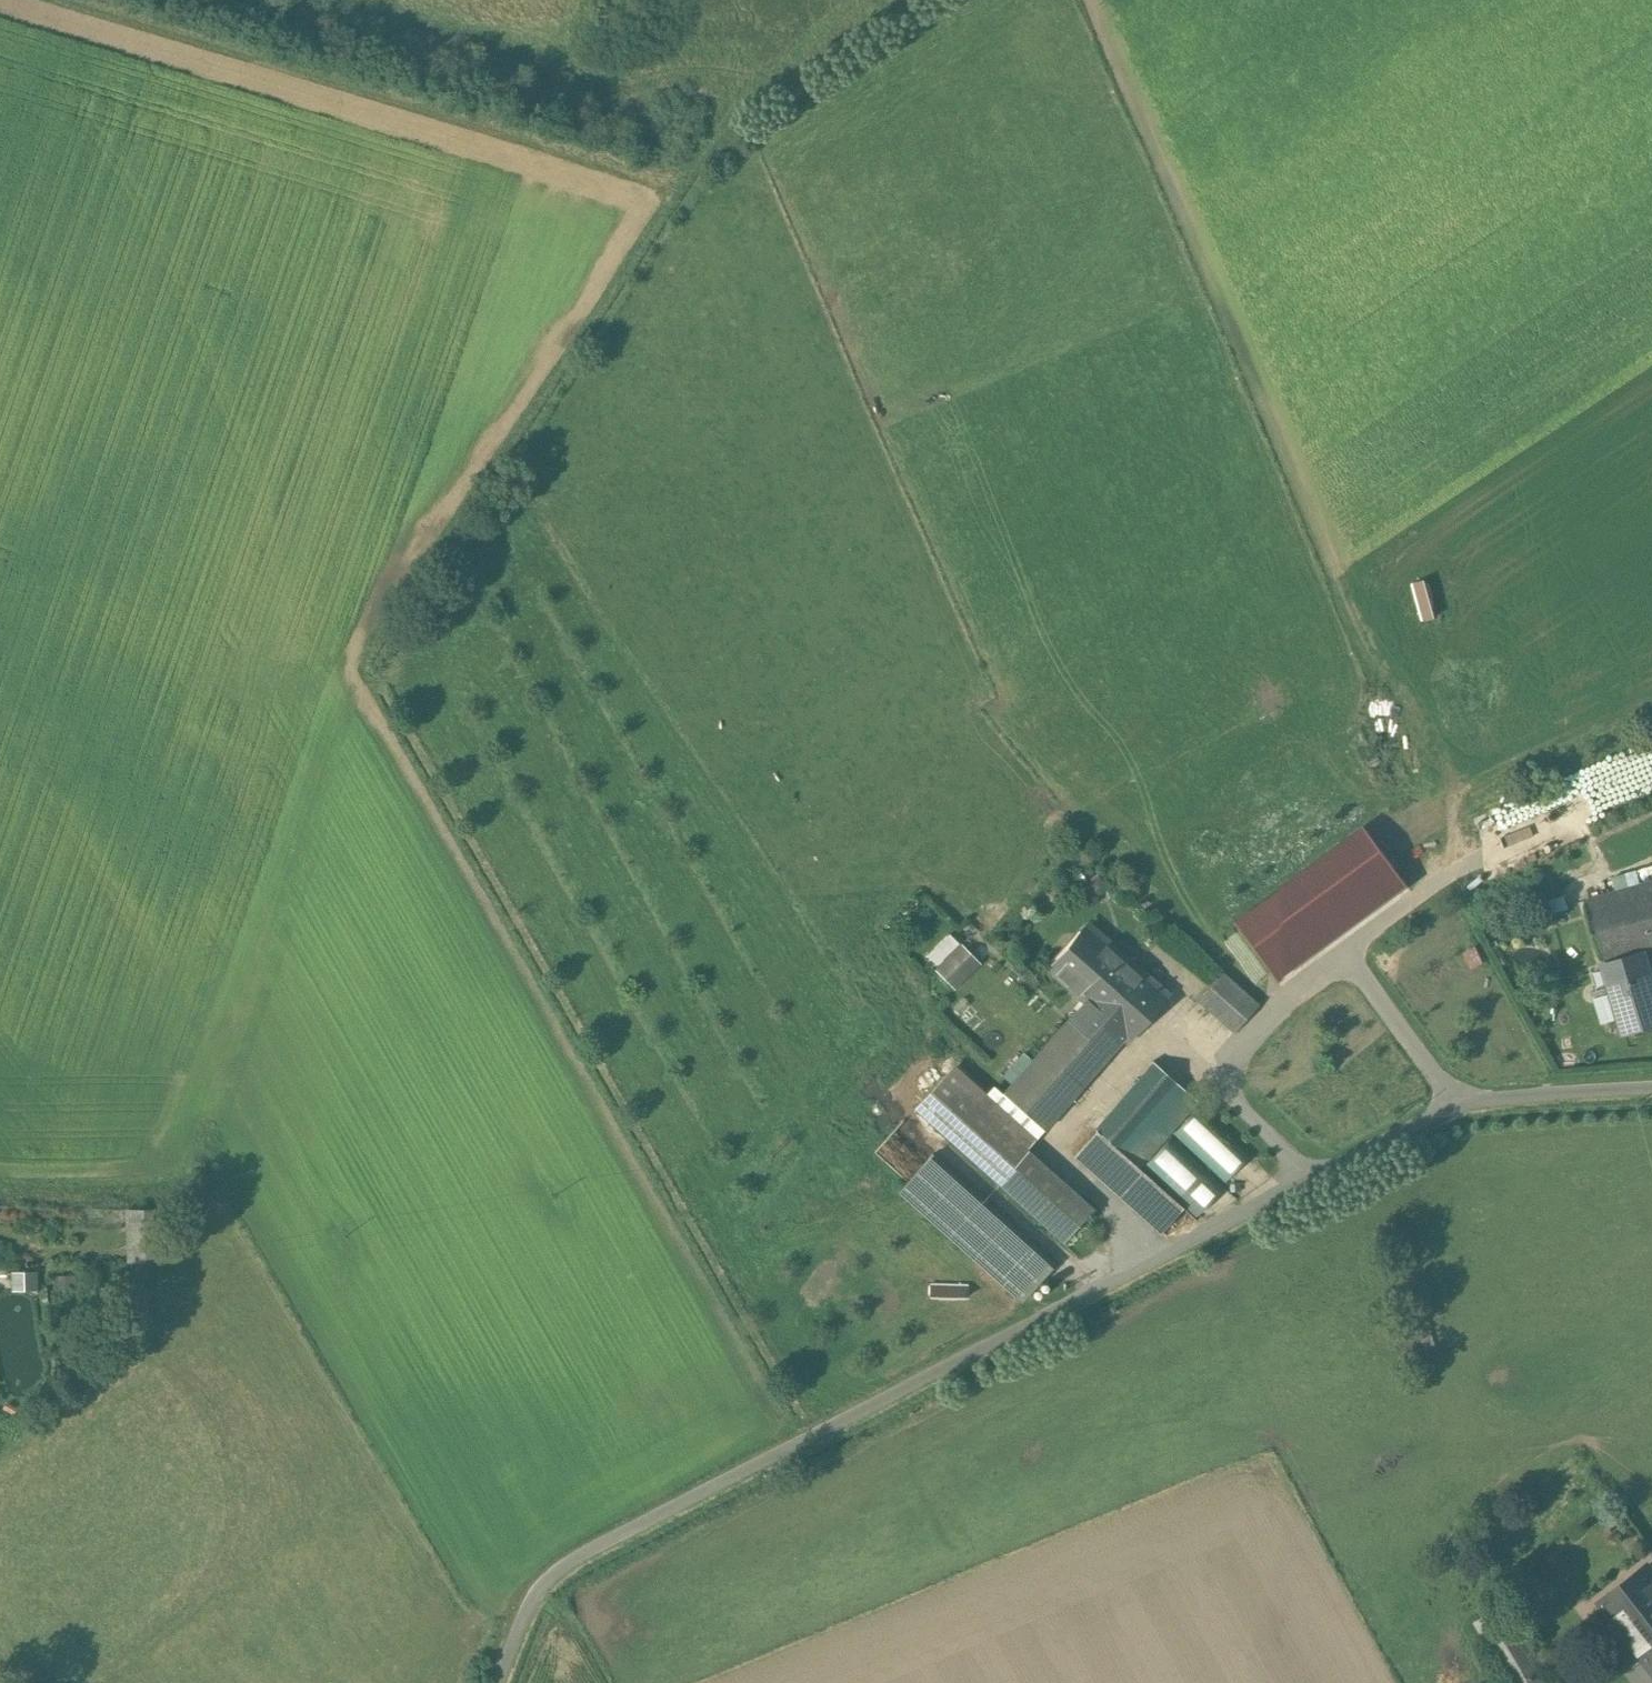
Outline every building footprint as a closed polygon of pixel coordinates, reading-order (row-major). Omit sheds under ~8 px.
[(1280,980),(1418,886),(1375,823),(1237,917),(1280,980)] [(1619,893),(1637,952),(1651,948),(1651,883),(1619,893)] [(1619,890),(1585,901),(1604,965),(1606,964),(1634,956),(1638,954),(1637,952),(1619,893),(1619,890)] [(1563,896),(1548,901),(1552,913),(1567,908),(1563,896)] [(1166,993),(1088,925),(1049,971),(1085,1003),(1086,1002),(1126,1037),(1125,1038),(1126,1039),(1166,993)] [(961,945),(936,969),(954,988),(979,963),(961,945)] [(1634,956),(1606,964),(1607,967),(1607,968),(1613,985),(1640,977),(1634,956)] [(1610,986),(1625,1032),(1651,1024),(1651,976),(1651,973),(1640,977),(1613,985),(1610,986)] [(1257,1005),(1222,974),(1199,999),(1234,1031),(1257,1005)] [(1126,1037),(1086,1002),(1085,1003),(1071,1018),(1070,1017),(1003,1094),(1044,1130),(1092,1075),(1125,1038),(1126,1037)] [(1154,1063),(1096,1130),(1137,1165),(1195,1098),(1154,1063)] [(914,1107),(1062,1239),(1091,1207),(943,1075),(914,1107)] [(1197,1112),(1178,1134),(1229,1180),(1249,1158),(1197,1112)] [(1137,1165),(1096,1130),(1071,1160),(1150,1231),(1187,1212),(1137,1165)] [(930,1158),(901,1190),(1021,1298),(1050,1266),(930,1158)] [(40,1290),(40,1270),(13,1270),(13,1290),(40,1290)] [(1642,1570),(1600,1603),(1651,1670),(1651,1583),(1642,1570)]
